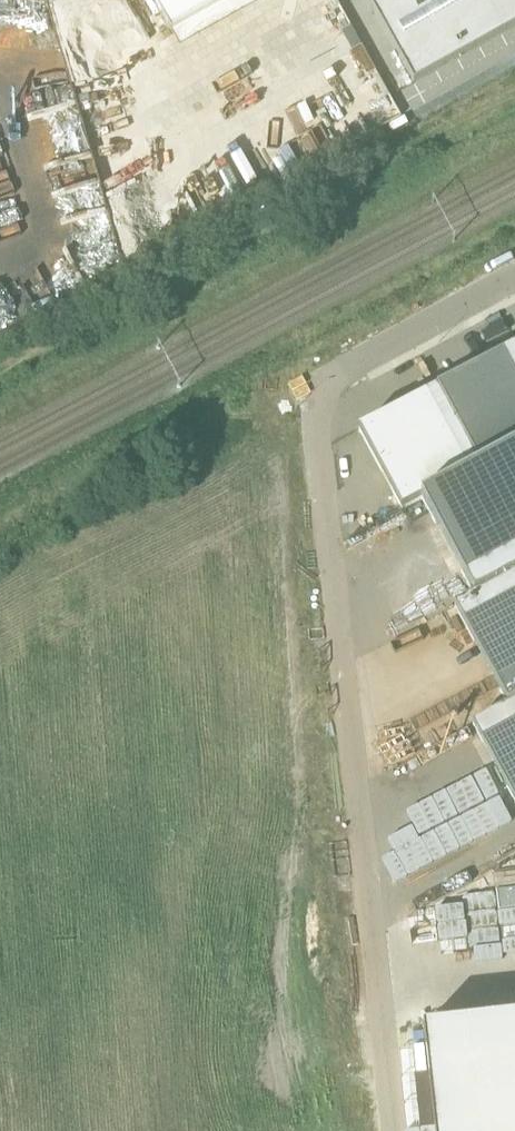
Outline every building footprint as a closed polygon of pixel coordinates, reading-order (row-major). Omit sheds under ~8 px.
[(172,34),(234,0),(153,0),(172,34)] [(370,3),(403,63),(412,78),(415,83),(422,80),(444,67),(514,28),(514,0),(376,0),(370,3)] [(360,430),(403,510),(423,499),(475,597),(455,607),(509,706),(474,724),(514,801),(514,346),(360,430)] [(436,1130),(514,1130),(514,1016),(424,1026),(436,1130)]
